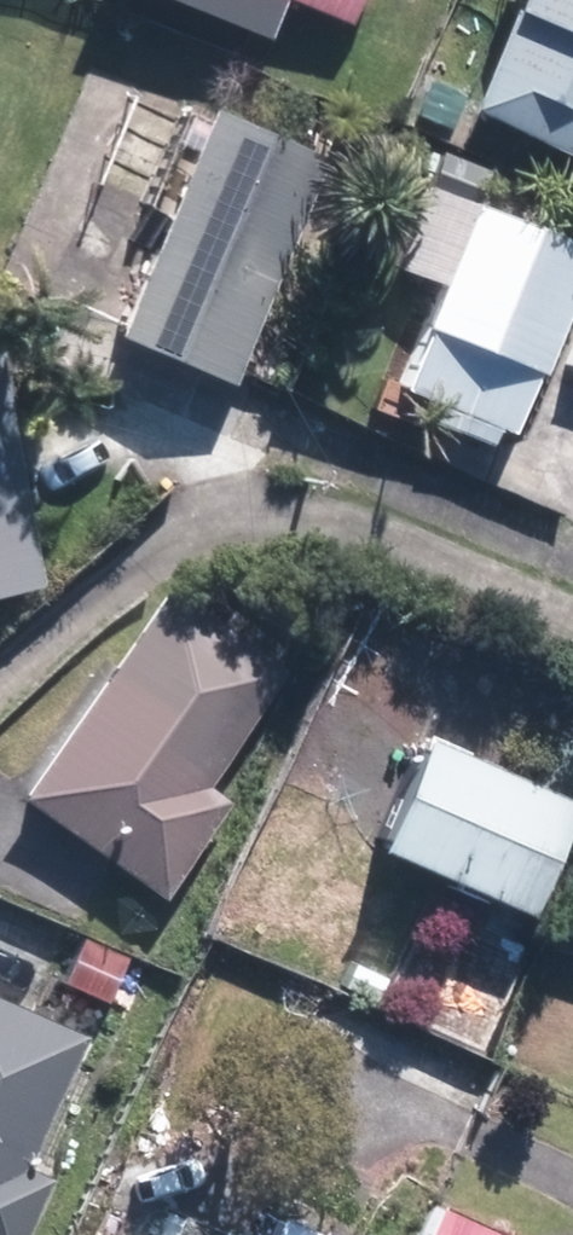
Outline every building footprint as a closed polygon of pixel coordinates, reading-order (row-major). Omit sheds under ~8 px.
[(354,25),(364,0),(292,0),(354,25)] [(474,110),(572,150),(572,0),(519,0),(474,110)] [(188,113),(134,91),(97,180),(152,202),(188,113)] [(332,155),(217,106),(122,331),(237,379),(332,155)] [(572,299),(572,237),(432,180),(399,263),(446,282),(406,381),(449,399),(440,420),(496,443),(503,428),(519,434),(572,299)] [(0,344),(0,587),(44,580),(3,343),(0,344)] [(292,667),(173,585),(24,797),(170,899),(236,806),(208,786),(292,667)] [(431,732),(381,836),(534,909),(572,828),(572,799),(431,732)] [(128,957),(88,938),(66,982),(107,1002),(128,957)] [(0,997),(0,1234),(29,1234),(51,1189),(24,1177),(88,1036),(0,997)] [(448,1203),(432,1234),(513,1234),(448,1203)] [(166,1234),(238,1234),(179,1207),(166,1234)]
